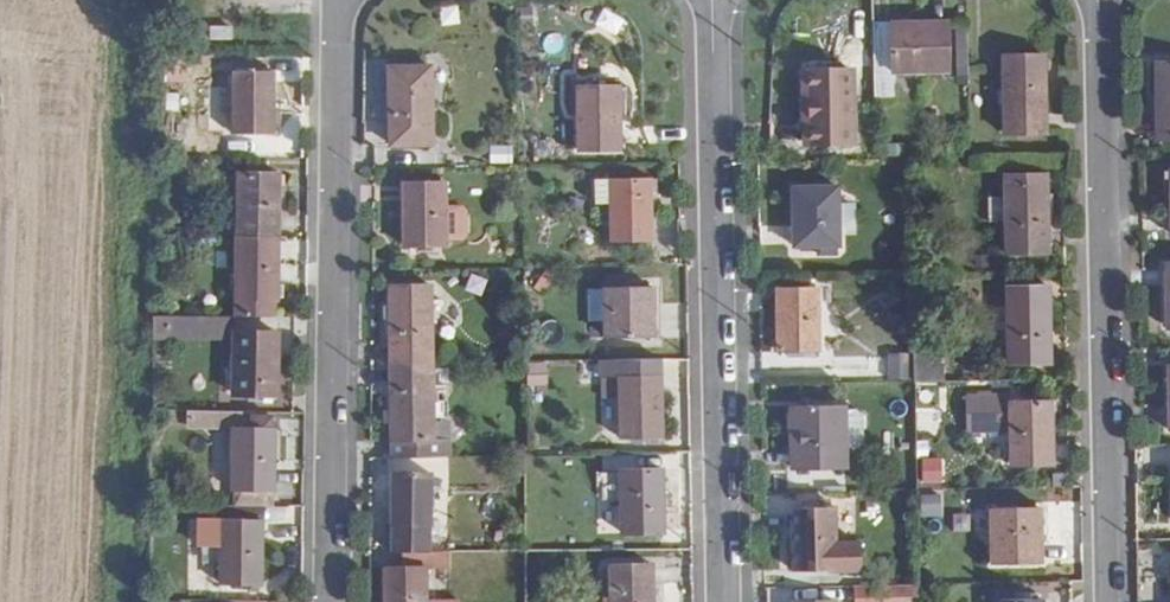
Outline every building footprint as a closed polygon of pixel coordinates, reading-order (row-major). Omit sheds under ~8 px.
[(949,71),(948,24),(873,24),(874,97),(896,98),(895,71),(949,71)] [(209,39),(232,40),(232,28),(209,28),(209,39)] [(1048,133),(1047,56),(1005,57),(1006,134),(1048,133)] [(1160,63),(1161,140),(1169,140),(1169,63),(1160,63)] [(435,145),(435,65),(394,67),(394,144),(435,145)] [(864,145),(863,69),(822,68),(823,145),(864,145)] [(273,134),(274,71),(232,71),(231,133),(273,134)] [(624,149),(623,88),(580,89),(581,150),(624,149)] [(489,144),(488,161),(512,162),(512,145),(489,144)] [(887,146),(887,157),(904,156),(904,145),(887,146)] [(281,177),(238,176),(237,238),(280,239),(281,177)] [(1048,253),(1048,176),(1007,176),(1009,254),(1048,253)] [(611,204),(612,243),(653,242),(652,178),(594,179),(593,205),(611,204)] [(835,248),(835,180),(793,180),(794,248),(835,248)] [(446,206),(446,182),(405,182),(406,245),(446,245),(446,240),(462,240),(467,235),(467,211),(462,206),(446,206)] [(274,304),(279,304),(280,239),(237,238),(235,319),(275,320),(274,304)] [(433,286),(392,286),(393,364),(436,363),(433,286)] [(589,287),(590,334),(602,334),(601,286),(589,287)] [(652,340),(652,289),(605,288),(605,340),(652,340)] [(1051,365),(1050,288),(1009,288),(1010,365),(1051,365)] [(819,350),(818,289),(779,290),(779,351),(819,350)] [(235,319),(152,317),(152,340),(234,341),(234,333),(235,319)] [(276,398),(278,336),(234,333),(234,341),(233,398),(276,398)] [(950,382),(949,364),(934,364),(933,349),(915,350),(916,382),(950,382)] [(888,350),(887,377),(907,378),(908,351),(888,350)] [(661,441),(660,359),(602,360),(602,378),(619,377),(620,398),(620,441),(661,441)] [(548,384),(547,361),(527,361),(528,385),(548,384)] [(436,363),(393,364),(394,459),(452,458),(451,442),(437,442),(437,421),(436,363)] [(619,377),(602,378),(602,399),(620,398),(619,377)] [(1053,466),(1052,404),(1010,403),(1010,396),(966,397),(967,433),(1011,432),(1011,467),(1053,466)] [(845,409),(845,407),(789,407),(791,469),(846,468),(846,450),(845,409)] [(856,409),(845,409),(846,450),(858,449),(864,442),(863,416),(856,409)] [(274,492),(275,430),(273,430),(273,420),(253,419),(253,414),(186,413),(185,429),(233,430),(232,492),(274,492)] [(451,420),(437,421),(437,442),(451,442),(451,420)] [(511,447),(524,447),(525,424),(510,424),(511,447)] [(921,482),(943,482),(943,455),(920,455),(921,482)] [(433,471),(393,471),(393,553),(434,553),(433,471)] [(662,533),(662,471),(620,471),(620,475),(603,475),(603,498),(620,498),(620,533),(662,533)] [(274,507),(274,492),(232,492),(232,507),(274,507)] [(942,514),(941,493),(920,494),(921,515),(942,514)] [(836,545),(836,509),(793,509),(794,572),(863,571),(862,544),(836,545)] [(1043,563),(1042,510),(995,511),(996,563),(1043,563)] [(261,585),(262,524),(198,522),(197,547),(220,547),(219,584),(261,585)] [(430,565),(389,565),(389,601),(430,601),(430,565)] [(654,566),(611,567),(611,601),(654,601),(654,566)] [(885,571),(886,584),(853,585),(854,601),(914,601),(913,570),(885,571)]
